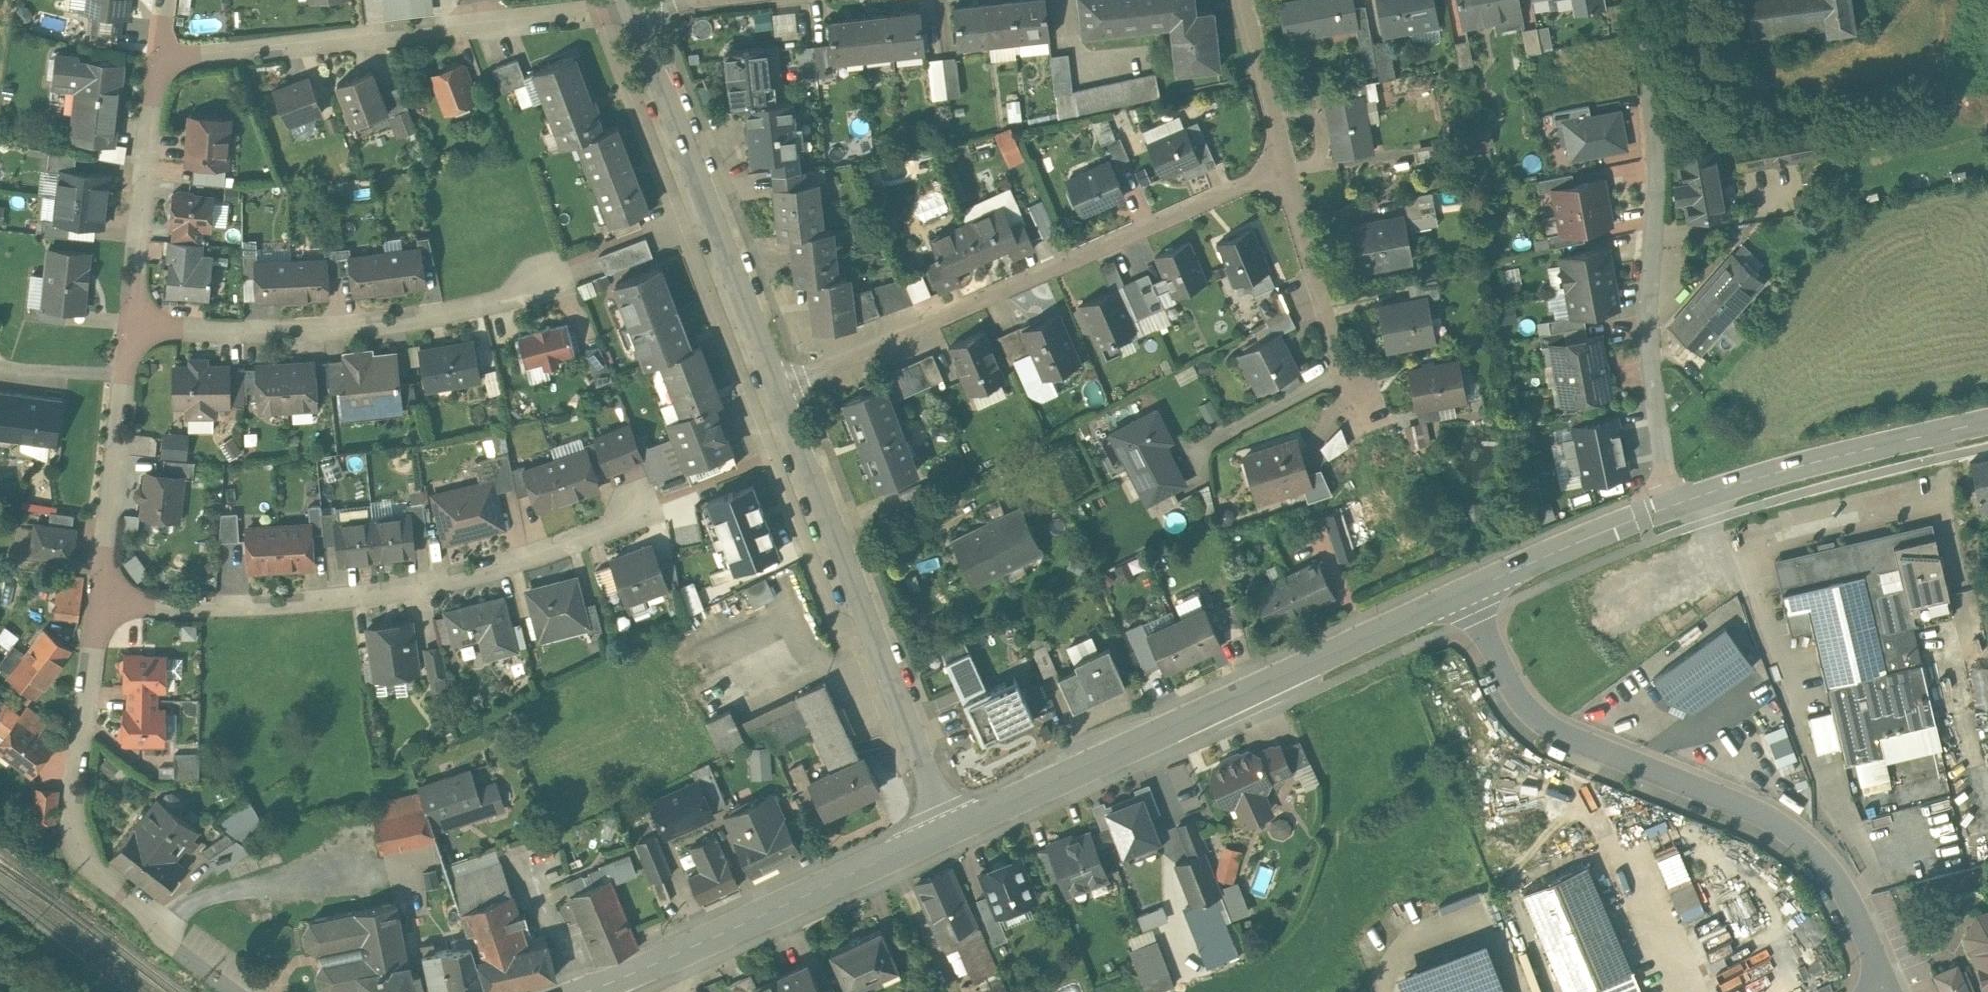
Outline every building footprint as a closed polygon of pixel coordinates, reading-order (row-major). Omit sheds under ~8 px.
[(88,9),(78,8),(77,10),(94,12),(121,15),(128,16),(130,0),(89,0),(88,9)] [(985,2),(985,1),(984,1),(989,43),(989,42),(989,41),(1017,38),(1017,40),(1018,39),(1014,0),(1006,0),(985,2)] [(1018,39),(1019,39),(1019,38),(1047,35),(1047,36),(1049,36),(1045,0),(1014,0),(1018,39)] [(1193,0),(1079,0),(1083,33),(1171,23),(1176,71),(1219,66),(1213,10),(1195,12),(1193,0)] [(1280,2),(1287,38),(1355,26),(1356,25),(1353,6),(1352,0),(1291,0),(1280,2)] [(1383,32),(1437,22),(1433,0),(1377,0),(1383,32)] [(1462,24),(1521,13),(1519,0),(1458,0),(1462,24)] [(1581,9),(1589,7),(1590,9),(1592,8),(1592,7),(1602,5),(1602,0),(1580,0),(1581,9)] [(1752,36),(1827,26),(1827,29),(1852,26),(1849,0),(1747,0),(1752,36)] [(983,3),(955,6),(955,5),(953,5),(958,46),(960,46),(960,44),(988,41),(988,43),(989,43),(984,1),(983,1),(983,3)] [(1365,4),(1353,6),(1356,25),(1355,26),(1357,35),(1370,33),(1365,4)] [(777,11),(779,37),(799,35),(797,9),(777,11)] [(918,10),(889,13),(893,52),(922,49),(922,50),(924,50),(919,9),(918,9),(918,10)] [(121,15),(94,12),(91,37),(117,40),(121,15)] [(776,25),(776,12),(762,12),(762,25),(776,25)] [(889,13),(860,17),(859,16),(863,56),(893,52),(889,13)] [(858,17),(829,20),(829,19),(828,19),(833,60),(834,60),(834,59),(863,56),(859,16),(858,16),(858,17)] [(1536,26),(1522,28),(1526,52),(1541,49),(1536,26)] [(1468,38),(1453,41),(1458,65),(1472,62),(1468,38)] [(1388,39),(1372,43),(1379,80),(1396,77),(1388,39)] [(827,43),(813,45),(817,75),(830,73),(827,43)] [(765,45),(726,50),(728,74),(733,73),(735,87),(730,88),(732,105),(746,104),(771,101),(765,45)] [(121,63),(85,59),(85,60),(78,59),(79,55),(57,52),(53,81),(70,83),(71,78),(87,79),(86,84),(82,83),(78,113),(114,117),(115,118),(117,100),(116,100),(119,65),(121,65),(121,63)] [(574,55),(534,70),(544,96),(563,145),(580,139),(580,138),(602,130),(595,110),(591,99),(574,55)] [(518,58),(493,67),(503,91),(526,82),(523,75),(524,74),(518,58)] [(956,58),(942,59),(946,96),(960,94),(956,58)] [(942,59),(929,61),(933,97),(946,96),(942,59)] [(448,64),(446,69),(432,74),(447,111),(475,100),(460,63),(455,61),(448,64)] [(371,70),(337,83),(353,124),(386,111),(387,111),(380,92),(371,70)] [(544,96),(534,70),(524,74),(523,75),(526,82),(533,100),(544,96)] [(1155,72),(1072,90),(1075,113),(1160,95),(1155,72)] [(309,78),(275,91),(288,124),(321,111),(309,78)] [(400,85),(380,92),(387,111),(386,111),(388,115),(408,107),(400,85)] [(1347,86),(1323,91),(1326,102),(1349,98),(1347,86)] [(1349,98),(1326,102),(1336,157),(1372,150),(1362,96),(1349,98)] [(1024,117),(1023,98),(1011,99),(1012,118),(1024,117)] [(771,101),(746,104),(752,159),(772,157),(774,171),(798,168),(790,99),(771,101)] [(1565,120),(1571,156),(1627,147),(1621,110),(1565,120)] [(114,117),(78,113),(75,138),(112,142),(113,141),(111,140),(114,117)] [(229,118),(191,116),(188,163),(194,163),(226,165),(229,118)] [(1197,120),(1184,126),(1184,128),(1185,127),(1194,147),(1206,142),(1197,120)] [(602,130),(580,138),(580,139),(612,223),(637,213),(647,209),(615,125),(602,130)] [(1011,164),(1028,157),(1014,125),(997,132),(1011,164)] [(1184,128),(1149,143),(1148,141),(1147,142),(1162,177),(1164,177),(1163,175),(1183,166),(1188,177),(1189,177),(1188,175),(1202,169),(1203,171),(1204,170),(1194,147),(1185,127),(1184,128)] [(1811,130),(1734,145),(1739,169),(1816,154),(1811,130)] [(1119,136),(1106,142),(1116,164),(1129,158),(1119,136)] [(1206,142),(1194,147),(1204,170),(1216,165),(1206,142)] [(77,153),(50,148),(48,169),(61,170),(62,169),(75,170),(77,153)] [(1712,149),(1679,155),(1690,217),(1723,211),(1712,149)] [(1109,161),(1067,180),(1081,213),(1124,195),(1109,161)] [(226,165),(194,163),(192,181),(225,184),(226,165)] [(798,168),(774,171),(776,185),(776,186),(805,182),(803,168),(798,168)] [(75,170),(62,169),(61,170),(59,195),(106,200),(109,174),(75,170)] [(1572,172),(1536,179),(1539,192),(1552,189),(1552,188),(1574,184),(1572,172)] [(1574,184),(1552,188),(1552,189),(1556,210),(1607,200),(1603,178),(1574,184)] [(815,181),(776,186),(777,197),(781,197),(785,233),(781,234),(781,235),(793,234),(821,231),(815,181)] [(213,198),(174,194),(169,197),(168,205),(172,210),(170,224),(174,224),(202,227),(210,227),(213,198)] [(106,200),(59,195),(56,219),(56,221),(69,222),(103,226),(106,200)] [(1034,202),(1043,234),(1056,230),(1046,198),(1034,202)] [(1433,199),(1405,204),(1408,218),(1435,213),(1433,199)] [(1607,200),(1556,210),(1560,231),(1560,232),(1582,228),(1611,222),(1607,200)] [(5,220),(8,206),(0,203),(0,219),(5,220)] [(1002,207),(966,223),(983,261),(981,256),(1006,244),(1012,257),(1013,256),(1012,255),(1032,245),(1033,247),(1034,247),(1023,223),(1012,228),(1002,205),(1001,205),(1002,207)] [(637,213),(612,223),(617,235),(641,225),(637,213)] [(1403,216),(1348,227),(1356,270),(1411,259),(1403,216)] [(56,219),(42,218),(41,233),(68,236),(69,222),(56,221),(56,219)] [(966,223),(931,239),(930,238),(936,253),(935,254),(936,257),(938,257),(939,261),(928,266),(938,291),(939,291),(938,289),(959,279),(960,281),(961,281),(955,268),(980,257),(982,261),(983,261),(966,223)] [(174,224),(173,240),(200,242),(201,242),(202,227),(174,224)] [(1252,228),(1217,243),(1217,244),(1219,244),(1228,265),(1226,266),(1234,284),(1270,269),(1269,268),(1267,269),(1251,230),(1253,229),(1252,228)] [(1582,228),(1560,232),(1560,231),(1547,234),(1549,247),(1584,240),(1582,228)] [(821,231),(793,234),(799,282),(811,281),(835,277),(829,230),(821,231)] [(428,236),(417,238),(418,248),(419,248),(422,264),(434,262),(428,236)] [(645,237),(599,255),(606,273),(653,255),(645,237)] [(170,252),(169,261),(193,264),(194,253),(199,254),(200,242),(173,240),(165,239),(164,252),(170,252)] [(1190,241),(1154,256),(1155,257),(1157,257),(1166,277),(1170,287),(1173,294),(1171,295),(1172,296),(1207,281),(1207,280),(1205,280),(1188,243),(1190,242),(1190,241)] [(1763,263),(1741,244),(1733,253),(1754,273),(1763,263)] [(350,247),(337,248),(340,275),(352,273),(350,258),(351,258),(350,247)] [(89,252),(49,248),(43,305),(43,306),(63,308),(83,310),(86,283),(88,283),(90,269),(88,269),(89,252)] [(337,248),(324,249),(325,260),(326,260),(327,275),(340,275),(337,248)] [(418,248),(385,253),(390,292),(404,290),(407,286),(424,284),(422,264),(419,248),(418,248)] [(1607,248),(1560,256),(1567,292),(1614,283),(1607,248)] [(169,261),(166,293),(178,295),(210,297),(213,255),(199,254),(194,253),(193,264),(169,261)] [(351,258),(350,258),(352,273),(355,293),(371,291),(376,294),(390,292),(385,253),(351,258)] [(1733,253),(1702,288),(1731,315),(1762,280),(1754,273),(1733,253)] [(257,254),(244,254),(244,279),(257,278),(256,263),(257,263),(257,254)] [(325,260),(291,261),(293,301),(306,300),(310,296),(327,295),(327,275),(326,260),(325,260)] [(257,263),(256,263),(257,278),(258,298),(275,298),(279,301),(293,301),(291,261),(257,263)] [(659,266),(615,283),(631,324),(674,307),(659,266)] [(920,271),(902,278),(903,278),(913,301),(930,294),(920,271)] [(1152,283),(1148,275),(1136,280),(1150,312),(1162,307),(1156,293),(1152,283)] [(586,294),(607,289),(604,276),(582,282),(586,294)] [(835,277),(811,281),(816,329),(852,325),(852,324),(849,294),(847,276),(835,277)] [(1166,277),(1152,283),(1156,293),(1170,287),(1166,277)] [(903,278),(871,288),(880,314),(913,301),(903,278)] [(1435,278),(1408,283),(1411,300),(1425,297),(1425,298),(1439,296),(1435,278)] [(1150,312),(1136,280),(1124,285),(1138,317),(1150,312)] [(1614,283),(1567,292),(1571,315),(1583,313),(1618,307),(1614,283)] [(1277,285),(1254,294),(1266,321),(1288,310),(1277,285)] [(871,288),(849,294),(852,324),(880,314),(871,288)] [(1117,288),(1080,304),(1080,306),(1082,305),(1086,314),(1084,314),(1090,327),(1092,326),(1099,345),(1098,345),(1098,347),(1136,330),(1135,329),(1133,330),(1116,290),(1118,289),(1117,288)] [(1731,315),(1702,288),(1669,326),(1698,353),(1731,315)] [(1411,300),(1380,306),(1388,347),(1433,338),(1433,337),(1430,338),(1427,322),(1430,321),(1425,298),(1425,297),(1411,300)] [(63,308),(43,306),(43,305),(31,303),(29,319),(61,323),(63,308)] [(674,307),(631,324),(647,365),(662,359),(690,348),(674,307)] [(1060,313),(1023,329),(1033,352),(1031,353),(1032,354),(1043,378),(1081,362),(1080,360),(1078,361),(1058,315),(1060,314),(1060,313)] [(1289,313),(1267,325),(1273,336),(1276,335),(1295,325),(1289,313)] [(1571,315),(1547,319),(1550,332),(1565,329),(1585,325),(1583,313),(1571,315)] [(567,323),(550,328),(549,325),(534,329),(535,332),(518,336),(526,366),(543,362),(544,367),(560,363),(558,357),(575,353),(567,323)] [(1023,329),(1012,334),(1022,358),(1032,354),(1031,353),(1033,352),(1023,329)] [(1550,332),(1539,334),(1541,346),(1551,344),(1567,341),(1565,329),(1550,332)] [(984,331),(948,346),(949,348),(951,347),(963,376),(960,377),(968,394),(1005,378),(1004,377),(1002,377),(983,333),(985,332),(984,331)] [(1012,334),(999,340),(1010,364),(1022,358),(1012,334)] [(1567,341),(1551,344),(1562,402),(1611,393),(1600,334),(1567,341)] [(1273,336),(1245,351),(1263,387),(1260,389),(1260,390),(1297,371),(1296,370),(1295,370),(1276,335),(1273,336)] [(473,340),(420,350),(426,387),(452,382),(453,384),(480,380),(473,340)] [(721,401),(699,345),(690,348),(662,359),(677,398),(683,415),(713,404),(721,401)] [(599,346),(586,350),(596,386),(612,380),(599,346)] [(371,349),(344,352),(345,359),(348,389),(342,390),(342,392),(345,415),(347,415),(346,407),(377,404),(377,412),(401,409),(401,406),(399,383),(396,354),(372,356),(371,349)] [(345,359),(326,361),(329,387),(330,393),(342,392),(342,390),(348,389),(345,359)] [(920,359),(878,378),(881,387),(883,386),(889,402),(931,383),(922,364),(920,359)] [(922,364),(931,383),(934,391),(944,386),(932,359),(922,364)] [(1458,359),(1408,369),(1416,410),(1439,406),(1466,401),(1458,359)] [(192,360),(192,367),(174,367),(174,387),(177,387),(177,405),(188,405),(188,410),(213,410),(213,404),(229,404),(229,368),(229,366),(205,367),(205,360),(192,360)] [(326,361),(313,363),(315,388),(329,387),(326,361)] [(313,363),(285,365),(288,408),(316,407),(315,388),(313,363)] [(285,365),(257,366),(259,392),(260,410),(288,408),(285,365)] [(244,392),(244,368),(229,368),(229,404),(244,404),(244,392)] [(259,392),(257,368),(244,368),(244,392),(259,392)] [(496,369),(483,372),(490,395),(502,392),(496,369)] [(413,382),(399,383),(401,406),(417,405),(413,382)] [(881,387),(845,401),(878,486),(915,471),(889,402),(883,386),(881,387)] [(0,391),(0,437),(21,440),(26,394),(0,391)] [(62,399),(26,394),(21,440),(56,445),(62,399)] [(713,404),(683,415),(677,398),(662,404),(674,435),(692,481),(736,464),(719,419),(713,404)] [(727,417),(721,401),(713,404),(719,419),(727,417)] [(1439,406),(1417,410),(1419,421),(1441,417),(1439,406)] [(1155,410),(1112,432),(1147,501),(1149,500),(1172,488),(1183,482),(1168,453),(1165,455),(1160,445),(1170,440),(1155,410)] [(1616,417),(1573,426),(1575,437),(1563,439),(1567,457),(1622,445),(1616,417)] [(632,430),(597,444),(606,466),(641,453),(639,449),(635,437),(632,430)] [(191,441),(191,431),(169,431),(169,441),(191,441)] [(644,434),(635,437),(639,449),(648,446),(644,434)] [(236,435),(223,441),(231,457),(243,451),(236,435)] [(648,446),(639,449),(641,453),(651,479),(657,476),(663,492),(692,481),(674,435),(648,446)] [(1295,439),(1243,456),(1258,500),(1309,483),(1306,473),(1295,439)] [(596,440),(583,444),(585,450),(586,450),(593,471),(606,466),(597,444),(596,440)] [(1622,445),(1567,457),(1571,474),(1582,472),(1585,482),(1628,473),(1622,445)] [(585,450),(555,460),(568,498),(599,488),(593,471),(586,450),(585,450)] [(508,451),(475,460),(481,483),(492,480),(495,492),(515,487),(512,469),(508,451)] [(196,460),(164,457),(162,473),(183,476),(183,477),(194,478),(196,460)] [(1970,463),(1982,517),(1987,515),(1987,458),(1970,463)] [(526,470),(525,470),(532,492),(538,508),(568,498),(555,460),(526,470)] [(524,464),(512,469),(515,487),(517,496),(532,492),(525,470),(526,470),(524,464)] [(1320,467),(1306,473),(1309,483),(1314,498),(1332,493),(1320,467)] [(162,473),(146,472),(142,514),(179,518),(183,477),(183,476),(162,473)] [(481,483),(455,489),(457,497),(435,503),(445,542),(500,527),(495,505),(498,504),(495,492),(492,480),(481,483)] [(920,484),(898,494),(903,504),(925,495),(920,484)] [(724,543),(732,565),(734,570),(759,560),(759,558),(778,551),(753,485),(733,492),(733,491),(707,500),(718,527),(712,530),(717,545),(724,543)] [(1172,488),(1149,500),(1155,512),(1178,500),(1172,488)] [(1371,494),(1357,499),(1358,500),(1366,522),(1379,518),(1371,494)] [(1357,499),(1339,505),(1341,509),(1342,509),(1353,545),(1371,540),(1365,522),(1366,522),(1358,500),(1357,499)] [(423,502),(406,503),(408,514),(409,514),(411,535),(426,533),(423,502)] [(320,505),(308,506),(310,524),(311,533),(323,532),(321,513),(320,505)] [(1021,507),(981,526),(1002,570),(1041,551),(1021,507)] [(1341,509),(1324,514),(1327,523),(1344,517),(1342,509),(1341,509)] [(336,511),(321,513),(323,532),(324,544),(339,543),(337,522),(338,522),(336,511)] [(73,515),(52,512),(50,525),(72,528),(73,515)] [(237,512),(221,513),(219,541),(239,540),(237,512)] [(129,514),(127,528),(144,530),(145,524),(162,526),(163,517),(129,514)] [(408,514),(373,518),(377,557),(413,553),(411,535),(409,514),(408,514)] [(1344,517),(1327,523),(1339,560),(1356,555),(1353,545),(1344,517)] [(338,522),(337,522),(339,543),(341,561),(377,557),(373,518),(338,522)] [(50,525),(35,523),(31,554),(72,560),(76,528),(72,528),(50,525)] [(1931,523),(1775,560),(1778,573),(1783,572),(1813,556),(1819,563),(1851,547),(1857,554),(1888,538),(1894,546),(1925,529),(1931,537),(1934,536),(1931,523)] [(310,524),(278,526),(281,568),(296,567),(297,566),(313,565),(311,533),(310,524)] [(278,526),(246,528),(249,568),(264,567),(266,569),(281,568),(278,526)] [(1002,570),(981,526),(952,541),(973,584),(1002,570)] [(1888,538),(1857,554),(1851,547),(1819,563),(1813,556),(1783,572),(1778,573),(1788,614),(1868,595),(1877,633),(1912,625),(1915,625),(1910,605),(1947,596),(1952,616),(1953,616),(1938,553),(1934,536),(1931,537),(1925,529),(1894,546),(1888,538)] [(651,545),(612,560),(627,601),(665,587),(666,587),(659,567),(651,545)] [(1317,559),(1285,575),(1302,612),(1334,596),(1317,559)] [(674,561),(659,567),(666,587),(665,587),(669,598),(681,594),(674,561)] [(84,577),(60,574),(54,616),(78,619),(84,577)] [(1285,575),(1253,590),(1271,627),(1302,612),(1285,575)] [(770,576),(750,584),(757,604),(778,596),(770,576)] [(575,578),(528,590),(540,636),(541,636),(540,632),(555,628),(556,632),(586,624),(587,624),(582,605),(575,578)] [(1868,595),(1788,614),(1793,634),(1812,629),(1826,686),(1886,672),(1877,633),(1868,595)] [(503,596),(485,601),(485,602),(446,612),(454,642),(480,635),(486,656),(516,648),(510,624),(503,596)] [(1236,600),(1208,613),(1220,639),(1243,629),(1236,600)] [(595,601),(582,605),(587,624),(586,624),(588,632),(602,629),(595,601)] [(1205,606),(1176,619),(1192,655),(1221,642),(1220,639),(1208,613),(1205,606)] [(1147,633),(1161,664),(1163,668),(1192,655),(1176,619),(1147,633)] [(411,621),(367,627),(375,678),(419,672),(411,621)] [(521,622),(510,624),(516,648),(526,645),(521,622)] [(1142,622),(1126,629),(1145,672),(1161,664),(1147,633),(1142,622)] [(20,633),(8,624),(0,635),(0,637),(11,646),(20,633)] [(1886,672),(1826,686),(1844,764),(1884,754),(1879,735),(1935,722),(1912,625),(1877,633),(1886,672)] [(1699,646),(1653,679),(1667,699),(1692,710),(1754,666),(1725,627),(1699,646)] [(11,672),(8,676),(35,697),(72,649),(44,628),(24,654),(11,672)] [(964,639),(941,651),(946,662),(969,651),(964,639)] [(1975,711),(1987,709),(1987,640),(1964,644),(1975,711)] [(1056,669),(1045,644),(1033,650),(1043,675),(1056,669)] [(0,664),(11,672),(24,654),(14,646),(0,664)] [(439,646),(426,649),(430,676),(444,674),(439,646)] [(1108,646),(1074,661),(1077,667),(1058,675),(1073,708),(1125,684),(1108,646)] [(969,651),(946,662),(963,700),(986,689),(969,651)] [(166,657),(126,657),(122,661),(122,668),(125,672),(125,687),(157,687),(165,687),(166,657)] [(986,689),(963,700),(982,741),(1034,717),(1015,676),(986,689)] [(860,758),(824,682),(795,695),(831,772),(860,758)] [(157,687),(129,687),(128,698),(156,699),(157,687)] [(156,699),(128,698),(128,710),(156,711),(156,699)] [(0,705),(0,733),(5,737),(17,722),(21,717),(5,704),(0,705)] [(46,721),(28,707),(21,717),(17,722),(35,736),(46,721)] [(730,709),(706,720),(713,736),(737,724),(730,709)] [(128,710),(124,710),(124,724),(120,729),(120,737),(123,740),(164,741),(164,711),(156,711),(128,710)] [(17,722),(5,737),(0,744),(0,749),(32,774),(52,749),(35,736),(17,722)] [(737,724),(713,736),(723,756),(747,745),(737,724)] [(1784,726),(1765,733),(1778,767),(1797,759),(1784,726)] [(1322,783),(1301,740),(1287,746),(1307,790),(1322,783)] [(752,746),(753,776),(773,775),(772,746),(752,746)] [(1276,746),(1258,754),(1269,780),(1291,770),(1281,748),(1276,746)] [(1249,751),(1238,756),(1237,760),(1237,761),(1229,765),(1229,764),(1225,762),(1213,768),(1210,776),(1222,801),(1230,804),(1236,802),(1261,790),(1266,788),(1269,780),(1258,754),(1249,751)] [(199,753),(174,754),(175,778),(199,777),(199,753)] [(811,782),(809,782),(824,815),(870,793),(863,778),(872,774),(863,756),(860,758),(831,772),(811,782)] [(811,782),(802,762),(790,768),(798,787),(809,782),(811,782)] [(708,763),(692,771),(697,782),(709,809),(725,802),(708,763)] [(470,771),(418,789),(420,792),(430,824),(468,812),(470,820),(502,810),(494,784),(477,790),(470,771)] [(697,782),(655,801),(662,816),(660,821),(665,832),(670,834),(681,829),(682,826),(711,813),(709,809),(697,782)] [(56,792),(37,790),(34,819),(52,821),(56,792)] [(1266,803),(1261,790),(1236,802),(1242,815),(1246,816),(1265,808),(1266,803)] [(420,792),(371,803),(381,852),(436,841),(430,824),(420,792)] [(774,794),(724,817),(751,877),(801,853),(793,835),(802,831),(797,819),(787,823),(774,794)] [(201,815),(176,797),(168,806),(192,825),(201,815)] [(168,806),(159,798),(135,829),(134,829),(112,857),(161,896),(184,868),(173,859),(198,829),(192,825),(168,806)] [(1141,798),(1108,811),(1114,826),(1118,837),(1124,852),(1158,839),(1149,816),(1145,808),(1141,798)] [(248,800),(218,822),(241,840),(264,827),(248,800)] [(1157,803),(1145,808),(1149,816),(1160,812),(1157,803)] [(1246,816),(1242,815),(1246,824),(1271,813),(1266,803),(1265,808),(1246,816)] [(1272,814),(1253,824),(1257,832),(1276,822),(1272,814)] [(1275,833),(1291,834),(1291,817),(1275,816),(1275,833)] [(1207,850),(1195,819),(1177,826),(1190,857),(1203,852),(1204,852),(1207,850)] [(1114,826),(1102,830),(1106,842),(1116,838),(1118,837),(1114,826)] [(1089,832),(1071,839),(1071,840),(1063,844),(1061,839),(1049,844),(1058,867),(1057,867),(1061,877),(1067,892),(1091,882),(1088,876),(1104,870),(1089,832)] [(671,875),(655,835),(638,842),(654,882),(663,878),(671,875)] [(722,850),(715,836),(690,848),(700,871),(689,876),(701,903),(738,885),(723,853),(724,852),(723,849),(722,850)] [(238,840),(208,860),(216,872),(250,850),(238,840)] [(1658,849),(1671,884),(1695,875),(1682,840),(1658,849)] [(1058,867),(1049,844),(1037,849),(1050,881),(1061,877),(1057,867),(1058,867)] [(1245,849),(1225,845),(1218,879),(1237,883),(1245,849)] [(496,851),(447,867),(452,881),(500,865),(496,851)] [(611,859),(618,881),(639,874),(632,852),(611,859)] [(1204,852),(1203,852),(1190,857),(1176,863),(1192,905),(1193,906),(1212,898),(1220,894),(1204,852)] [(1019,858),(1009,863),(1005,861),(994,865),(992,869),(982,873),(997,912),(1034,897),(1019,858)] [(571,893),(615,875),(610,862),(566,881),(571,893)] [(452,881),(450,882),(460,912),(511,894),(502,864),(500,865),(452,881)] [(1586,864),(1523,891),(1546,946),(1603,922),(1610,919),(1586,864)] [(950,869),(915,885),(940,940),(974,925),(974,924),(975,924),(950,869)] [(671,900),(663,878),(654,882),(652,883),(660,904),(671,900)] [(610,880),(570,897),(598,964),(639,947),(610,880)] [(511,894),(460,912),(471,946),(475,958),(528,946),(511,894)] [(1008,939),(989,894),(975,900),(994,945),(1008,939)] [(1212,898),(1193,906),(1192,905),(1185,908),(1202,950),(1229,938),(1212,898)] [(310,921),(303,931),(306,946),(317,952),(320,951),(322,963),(316,973),(319,987),(327,991),(335,991),(350,989),(352,986),(362,984),(364,991),(415,991),(414,991),(424,989),(420,971),(411,973),(409,964),(408,964),(395,904),(310,921)] [(1162,906),(1139,916),(1143,927),(1166,918),(1162,906)] [(1978,916),(1967,935),(1970,947),(1975,950),(1986,991),(1987,991),(1987,913),(1978,916)] [(1546,946),(1565,991),(1577,991),(1624,972),(1603,922),(1546,946)] [(979,928),(955,939),(973,981),(973,982),(986,976),(998,971),(979,928)] [(880,931),(831,953),(848,990),(897,968),(880,931)] [(1156,940),(1130,950),(1143,984),(1169,973),(1156,940)] [(528,946),(475,958),(487,991),(486,991),(487,991),(555,976),(547,942),(528,946)] [(423,955),(430,991),(482,991),(486,991),(487,991),(475,958),(471,946),(423,955)] [(1405,976),(1411,991),(1497,991),(1480,948),(1405,976)] [(776,978),(782,991),(820,991),(808,964),(776,978)] [(1957,964),(1934,974),(1942,991),(1969,991),(1957,964)] [(1577,991),(1640,991),(1641,991),(1631,969),(1624,972),(1577,991)] [(998,971),(986,976),(990,985),(1002,980),(998,971)] [(728,984),(734,991),(751,991),(744,976),(728,984)] [(973,982),(973,981),(961,986),(964,991),(993,991),(990,985),(986,976),(973,982)] [(775,978),(754,987),(756,991),(782,991),(776,978),(775,978)]
